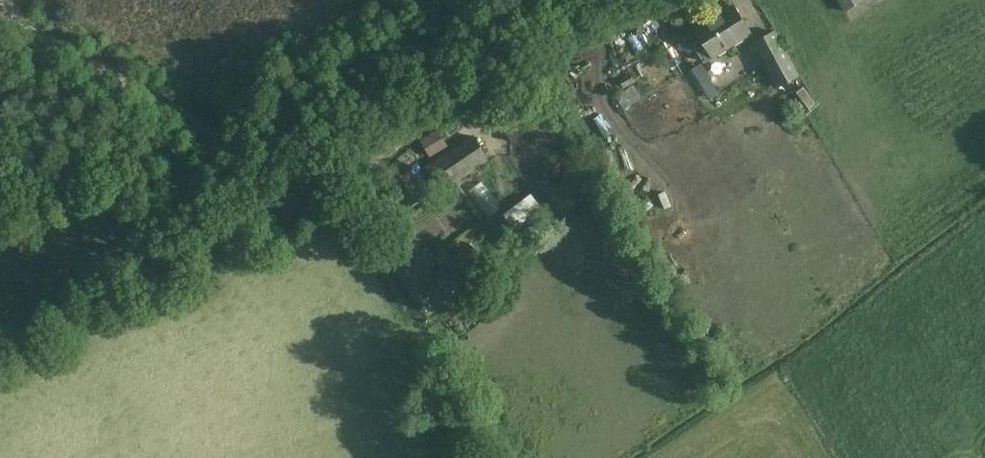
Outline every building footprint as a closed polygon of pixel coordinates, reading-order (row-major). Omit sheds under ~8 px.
[(847,12),(864,0),(839,0),(847,12)] [(696,28),(703,39),(694,45),(705,63),(750,34),(732,6),(696,28)] [(799,76),(775,30),(753,41),(778,88),(799,76)] [(512,142),(545,120),(531,100),(498,121),(512,142)] [(474,135),(422,170),(437,192),(489,158),(474,135)] [(406,208),(428,195),(412,168),(390,182),(406,208)] [(486,273),(465,247),(434,273),(455,299),(486,273)]
